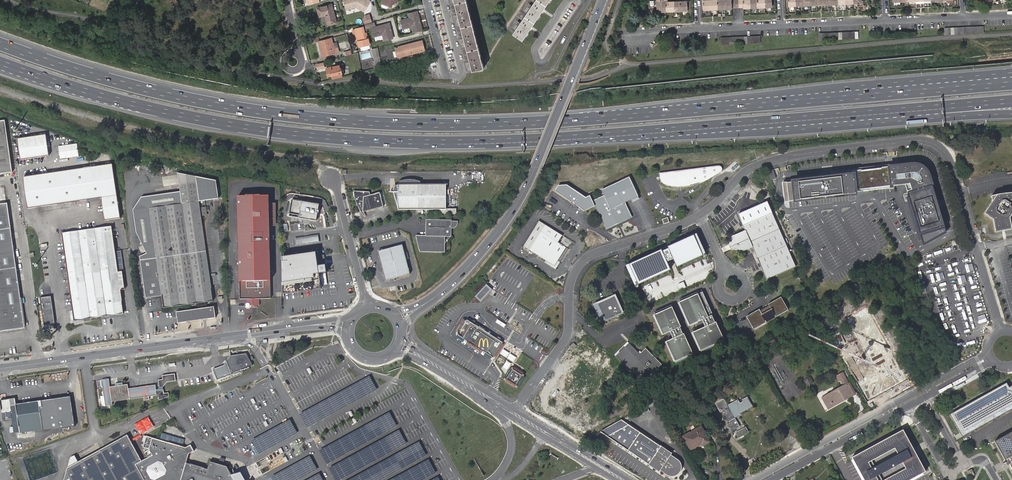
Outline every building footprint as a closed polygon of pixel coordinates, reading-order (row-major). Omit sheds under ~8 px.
[(346,10),(356,7),(364,11),(369,1),(367,0),(343,0),(346,10)] [(473,71),(484,68),(466,0),(454,0),(473,71)] [(514,33),(523,40),(550,0),(536,0),(514,33)] [(657,12),(687,11),(687,1),(667,2),(666,2),(666,0),(656,0),(657,12)] [(703,0),(703,10),(732,9),(732,8),(743,8),(771,7),(771,0),(706,0),(703,0)] [(325,15),(328,25),(336,23),(331,5),(316,8),(319,17),(325,15)] [(409,18),(400,21),(402,30),(412,27),(413,33),(422,31),(420,24),(419,23),(418,22),(419,21),(417,11),(408,14),(409,18)] [(371,29),(373,38),(382,35),(384,41),(392,39),(391,31),(389,31),(389,29),(390,28),(389,24),(371,29)] [(354,36),(355,40),(358,41),(360,47),(369,44),(365,27),(355,29),(357,34),(354,36)] [(721,37),(721,44),(760,43),(760,36),(721,37)] [(332,44),(331,39),(318,42),(320,48),(321,47),(322,52),(321,53),(322,56),(339,52),(337,48),(334,49),(332,44)] [(425,50),(422,41),(400,46),(402,56),(425,50)] [(328,76),(332,75),(333,78),(343,76),(340,67),(342,67),(341,64),(332,66),(333,69),(327,71),(328,76)] [(0,122),(0,175),(13,173),(6,121),(0,122)] [(17,137),(21,159),(49,155),(46,133),(17,137)] [(58,144),(58,157),(78,156),(77,143),(58,144)] [(23,176),(27,207),(101,196),(105,219),(120,217),(113,163),(23,176)] [(914,210),(924,241),(948,234),(934,185),(933,186),(931,181),(932,181),(930,175),(929,173),(928,172),(926,170),(925,169),(923,167),(922,166),(919,166),(919,165),(916,164),(913,164),(898,166),(898,167),(891,168),(891,167),(858,171),(859,178),(860,186),(861,190),(907,185),(912,201),(914,210)] [(719,166),(659,174),(660,179),(660,181),(661,183),(664,185),(667,186),(670,187),(679,187),(680,187),(689,186),(699,185),(702,184),(705,182),(720,173),(721,172),(721,171),(721,170),(721,167),(720,167),(719,166)] [(773,170),(768,172),(771,181),(776,179),(773,170)] [(784,183),(786,203),(857,194),(856,186),(860,186),(859,178),(855,179),(854,171),(824,175),(825,178),(784,183)] [(181,191),(132,198),(137,231),(147,253),(140,256),(146,297),(162,295),(164,307),(213,300),(199,201),(220,198),(217,180),(178,173),(181,191)] [(617,220),(618,220),(619,220),(620,220),(620,221),(622,221),(623,221),(625,220),(626,219),(628,217),(629,215),(629,213),(629,212),(629,211),(628,211),(628,209),(627,209),(625,206),(624,207),(623,204),(625,203),(638,197),(629,177),(601,190),(603,195),(592,201),(589,195),(585,197),(566,184),(558,185),(554,190),(570,201),(570,202),(573,205),(574,204),(575,201),(577,202),(578,206),(584,210),(594,206),(605,229),(617,224),(615,221),(617,220)] [(400,180),(399,180),(399,183),(398,183),(398,184),(395,184),(393,191),(398,209),(439,209),(446,209),(446,183),(420,183),(420,180),(419,180),(418,180),(418,179),(416,179),(415,179),(414,179),(413,179),(412,178),(412,179),(412,178),(409,178),(406,178),(403,179),(402,179),(400,180)] [(380,193),(370,195),(367,196),(363,197),(364,191),(354,191),(354,193),(354,196),(356,202),(357,205),(362,205),(362,211),(363,211),(383,206),(380,193)] [(1011,230),(1010,220),(1010,217),(1011,214),(1011,194),(1006,194),(992,197),(993,202),(984,214),(993,221),(996,234),(1011,230)] [(238,195),(239,298),(245,298),(245,302),(244,303),(244,305),(245,307),(247,307),(248,305),(257,305),(257,298),(270,298),(269,225),(269,203),(269,195),(238,195)] [(318,210),(319,204),(292,199),(291,202),(289,202),(287,213),(289,213),(289,216),(291,216),(296,217),(304,219),(308,219),(316,221),(317,216),(318,213),(319,213),(319,210),(318,210)] [(746,210),(738,214),(746,230),(732,236),(733,239),(732,241),(730,242),(729,246),(731,250),(733,251),(735,250),(738,251),(739,253),(752,247),(757,257),(767,280),(796,266),(767,201),(746,210)] [(914,210),(912,201),(906,202),(910,211),(914,210)] [(24,326),(7,202),(0,202),(0,330),(24,326)] [(451,228),(451,221),(451,220),(450,220),(427,219),(426,219),(426,220),(425,220),(425,235),(420,235),(416,239),(419,250),(420,251),(421,251),(422,252),(443,252),(444,251),(444,250),(445,236),(450,236),(451,235),(451,228)] [(538,221),(523,246),(529,250),(541,232),(545,225),(538,221)] [(562,235),(545,225),(541,232),(558,242),(562,235)] [(112,226),(86,230),(99,317),(124,313),(121,290),(125,290),(123,272),(118,271),(112,226)] [(99,317),(86,230),(63,233),(75,320),(99,317)] [(541,232),(529,250),(549,262),(548,263),(555,268),(558,263),(557,263),(566,247),(541,232)] [(707,256),(698,234),(627,266),(637,289),(640,287),(673,272),(668,262),(670,261),(675,259),(679,269),(704,258),(707,256)] [(318,236),(295,239),(296,244),(318,242),(318,236)] [(378,251),(385,281),(388,280),(391,279),(410,274),(402,245),(378,251)] [(316,255),(282,260),(285,289),(320,285),(316,255)] [(480,300),(490,290),(485,285),(476,296),(480,300)] [(704,292),(680,303),(691,326),(704,320),(707,328),(695,334),(702,351),(725,341),(704,292)] [(615,294),(593,305),(601,322),(623,311),(615,294)] [(51,295),(40,297),(44,324),(55,323),(51,295)] [(754,330),(788,310),(781,297),(768,304),(769,307),(760,312),(759,309),(746,317),(754,330)] [(177,311),(179,322),(216,317),(214,306),(177,311)] [(673,307),(655,315),(664,335),(672,332),(674,339),(667,343),(677,362),(695,356),(673,307)] [(852,358),(846,361),(858,382),(856,382),(867,402),(908,379),(867,307),(847,318),(877,371),(863,379),(852,358)] [(493,356),(502,342),(475,325),(476,324),(472,322),(469,323),(466,329),(465,328),(463,332),(463,336),(464,337),(493,356)] [(779,339),(769,344),(771,348),(781,342),(779,339)] [(619,354),(615,357),(643,384),(663,364),(646,347),(639,355),(628,344),(624,348),(623,346),(617,352),(619,354)] [(252,365),(246,353),(231,355),(227,361),(232,373),(252,365)] [(503,378),(517,387),(526,374),(512,364),(503,378)] [(156,389),(156,391),(157,391),(159,400),(168,396),(168,392),(163,393),(162,386),(166,381),(175,380),(174,373),(162,375),(162,379),(158,379),(159,387),(157,389),(156,389)] [(842,388),(827,396),(833,406),(854,394),(842,373),(836,376),(842,388)] [(807,385),(814,382),(812,375),(804,378),(807,385)] [(157,395),(156,391),(156,389),(155,385),(128,389),(127,385),(110,387),(109,379),(101,380),(105,406),(112,405),(112,402),(144,397),(144,400),(149,400),(149,397),(157,395)] [(950,415),(962,437),(1011,409),(1011,386),(1009,387),(1006,383),(950,415)] [(710,393),(716,404),(723,401),(716,389),(710,393)] [(833,406),(827,396),(824,398),(829,408),(833,406)] [(69,397),(41,401),(42,407),(39,407),(42,428),(42,429),(43,430),(74,426),(69,397)] [(14,398),(0,400),(2,413),(11,412),(14,433),(35,430),(34,429),(42,428),(39,407),(42,407),(41,401),(16,404),(14,398)] [(730,431),(733,430),(739,427),(734,418),(739,415),(738,413),(752,406),(748,398),(743,400),(744,402),(740,404),(738,401),(727,407),(723,400),(723,401),(716,404),(720,411),(723,410),(730,423),(727,425),(730,431)] [(135,424),(141,434),(154,427),(148,417),(135,424)] [(660,472),(662,470),(666,473),(669,475),(670,475),(671,476),(673,476),(675,476),(676,476),(678,475),(679,474),(680,472),(681,471),(681,469),(681,468),(681,466),(681,465),(680,464),(679,462),(678,461),(671,456),(672,454),(622,420),(601,432),(660,472)] [(700,440),(701,442),(703,445),(709,442),(701,427),(683,437),(689,448),(698,443),(697,442),(700,440)] [(739,438),(748,433),(746,429),(745,429),(737,433),(736,435),(739,438)] [(854,458),(866,479),(913,479),(928,472),(927,471),(917,453),(913,456),(911,453),(909,450),(914,447),(912,444),(905,431),(854,458)] [(995,442),(1005,460),(1006,459),(1008,461),(1003,464),(1005,467),(1009,465),(1011,469),(1011,432),(995,442)] [(64,479),(244,479),(243,478),(240,472),(231,474),(227,467),(210,462),(207,470),(204,469),(204,468),(190,464),(190,465),(185,463),(188,453),(193,451),(190,445),(185,448),(182,447),(184,440),(162,434),(160,440),(144,436),(142,442),(144,442),(142,447),(149,449),(152,455),(141,461),(127,435),(78,461),(74,455),(70,458),(64,479)]
